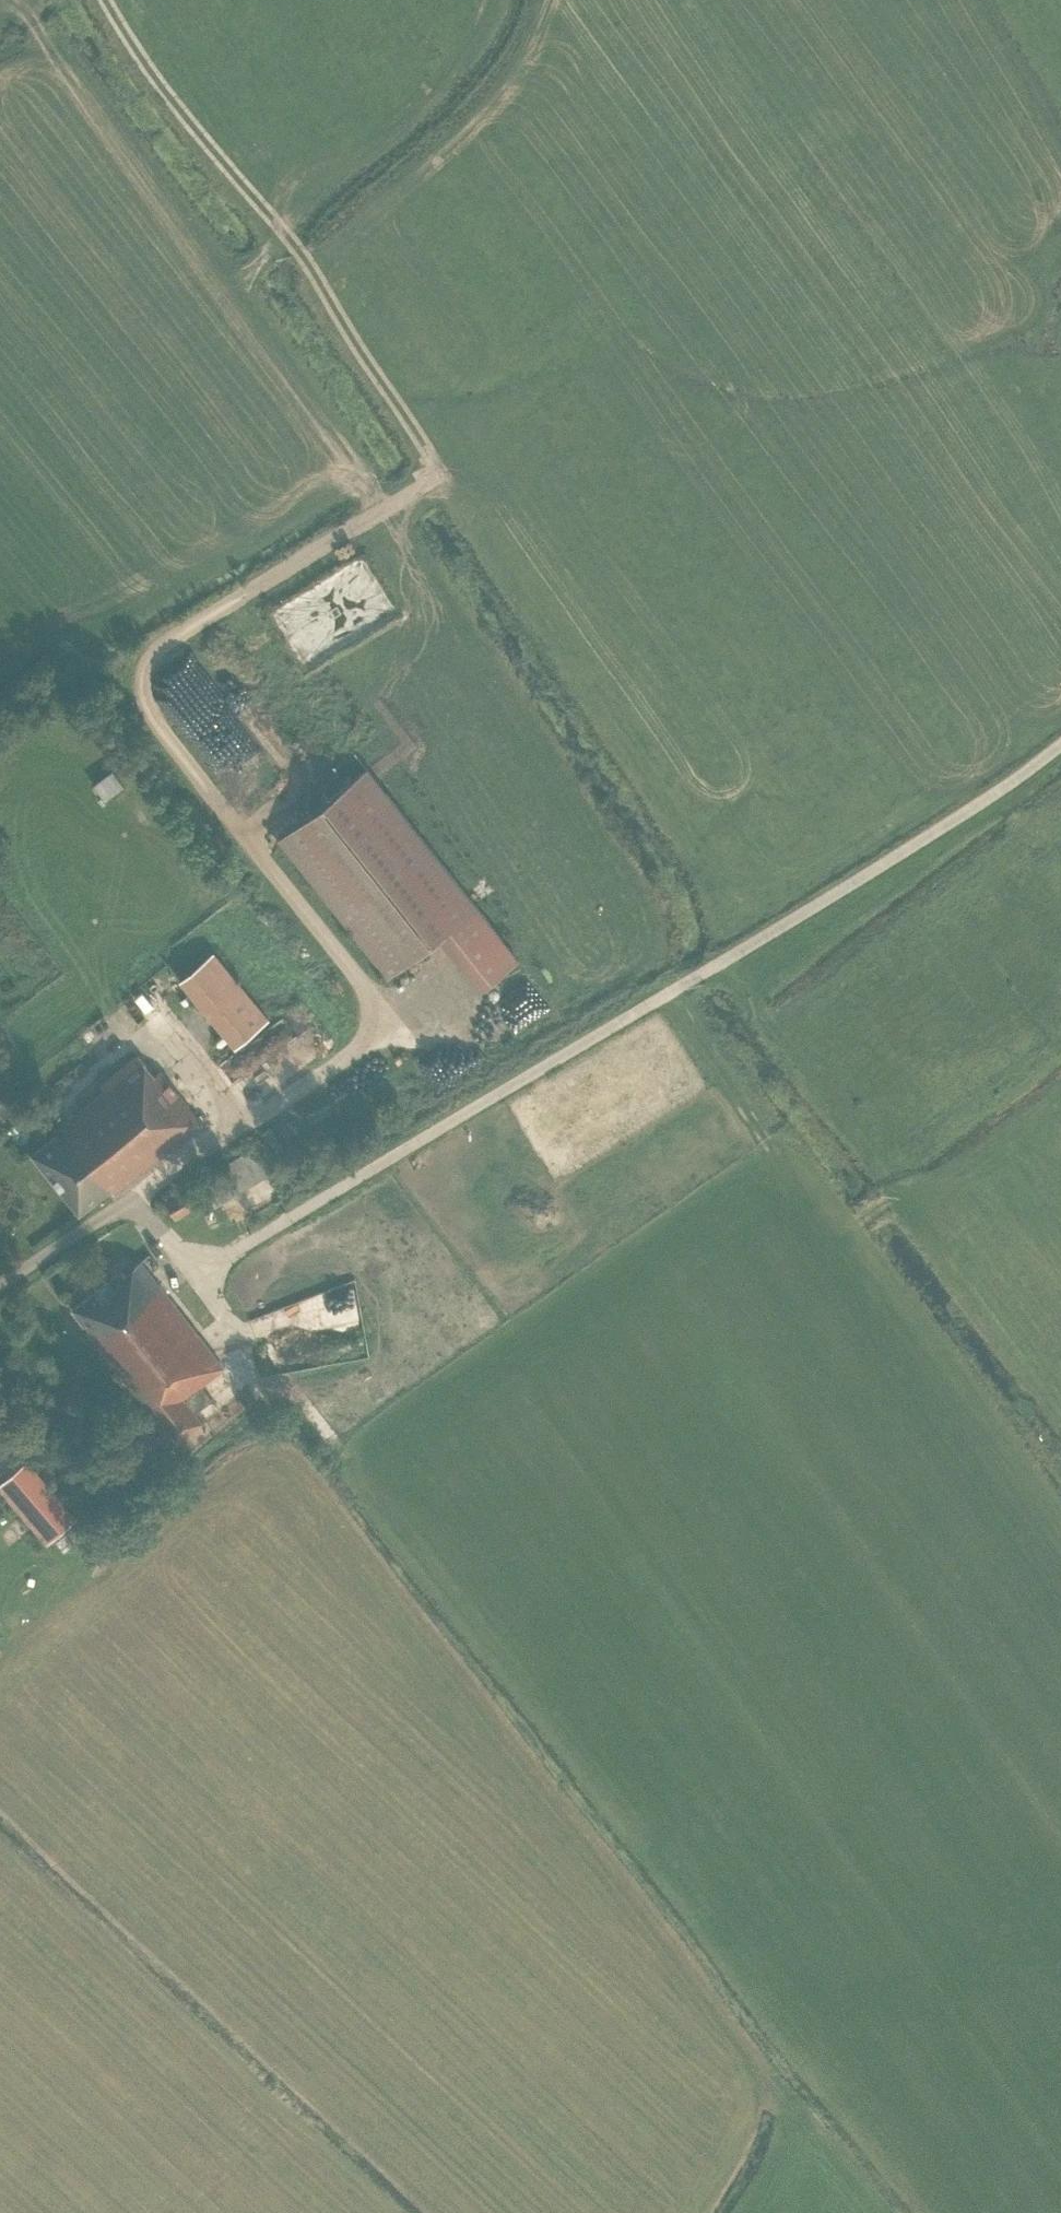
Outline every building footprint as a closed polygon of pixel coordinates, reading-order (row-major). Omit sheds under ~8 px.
[(237,706),(287,778),(298,771),(248,698),(237,706)] [(519,958),(476,906),(367,768),(278,839),(387,976),(439,935),(479,988),(519,958)] [(268,1018),(213,951),(179,980),(234,1046),(268,1018)] [(330,977),(344,991),(352,984),(337,970),(330,977)] [(114,1193),(202,1122),(160,1070),(155,1075),(138,1054),(101,1084),(103,1087),(78,1107),(79,1107),(65,1118),(65,1119),(53,1128),(57,1133),(32,1153),(79,1212),(110,1187),(114,1193)] [(214,1205),(267,1172),(252,1148),(166,1200),(178,1219),(211,1199),(214,1205)] [(199,1386),(223,1367),(140,1260),(121,1275),(119,1273),(73,1309),(83,1323),(85,1322),(88,1326),(85,1328),(151,1411),(146,1415),(159,1431),(162,1428),(175,1444),(201,1423),(193,1413),(210,1399),(199,1386)] [(27,1457),(0,1481),(0,1489),(46,1542),(77,1515),(27,1457)] [(76,1516),(58,1535),(70,1546),(88,1528),(76,1516)]
